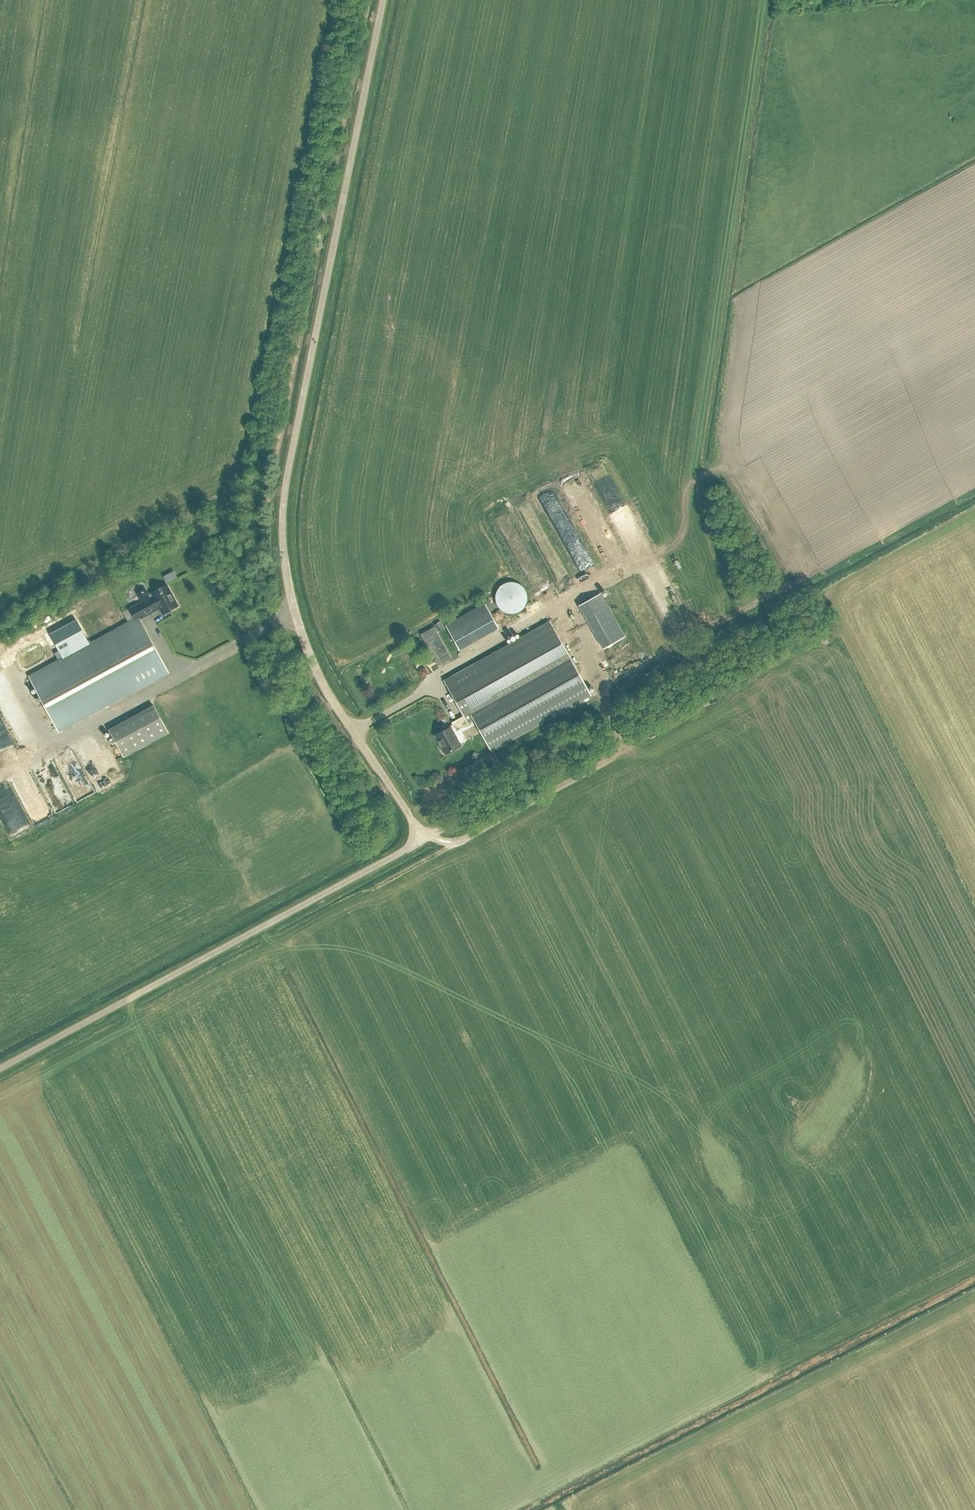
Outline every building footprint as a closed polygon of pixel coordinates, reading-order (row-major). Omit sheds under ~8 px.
[(496,551),(499,558),(510,553),(507,546),(496,551)] [(527,599),(527,597),(527,596),(527,595),(526,593),(525,591),(524,588),(523,587),(522,586),(521,585),(519,584),(516,583),(514,582),(511,582),(508,582),(506,583),(504,583),(502,585),(501,585),(500,586),(498,588),(497,591),(496,592),(495,595),(495,596),(495,598),(495,599),(495,600),(496,602),(496,603),(497,605),(498,607),(499,608),(500,609),(501,610),(502,610),(503,611),(506,612),(507,613),(508,613),(510,613),(511,613),(512,613),(514,613),(515,613),(516,612),(519,611),(520,610),(522,609),(524,607),(525,604),(526,602),(527,599)] [(163,614),(178,606),(167,585),(151,593),(153,597),(130,609),(136,621),(31,678),(59,730),(167,671),(139,619),(159,608),(163,614)] [(603,648),(624,636),(601,594),(579,606),(603,648)] [(454,620),(445,625),(450,634),(459,629),(454,620)] [(433,625),(434,627),(437,632),(444,627),(441,621),(433,625)] [(471,721),(474,719),(491,750),(590,695),(549,622),(444,681),(464,716),(452,723),(454,727),(451,729),(450,727),(435,735),(441,745),(439,746),(443,752),(444,751),(446,754),(461,746),(459,744),(463,742),(459,734),(460,733),(474,725),(471,721)] [(424,633),(427,638),(437,632),(434,627),(424,633)] [(442,664),(452,658),(437,632),(427,638),(442,664)] [(435,665),(424,639),(413,644),(425,670),(435,665)] [(587,657),(595,655),(591,645),(584,648),(587,657)] [(110,730),(124,756),(168,733),(154,706),(110,730)] [(13,736),(3,740),(7,751),(17,747),(13,736)] [(427,760),(435,758),(431,741),(423,743),(427,760)] [(60,805),(75,798),(56,755),(41,762),(60,805)] [(29,785),(39,815),(50,811),(40,781),(29,785)] [(11,831),(0,814),(0,838),(11,831)] [(613,856),(621,866),(630,859),(622,849),(613,856)] [(292,900),(294,907),(303,904),(301,899),(309,896),(309,894),(292,900)]
